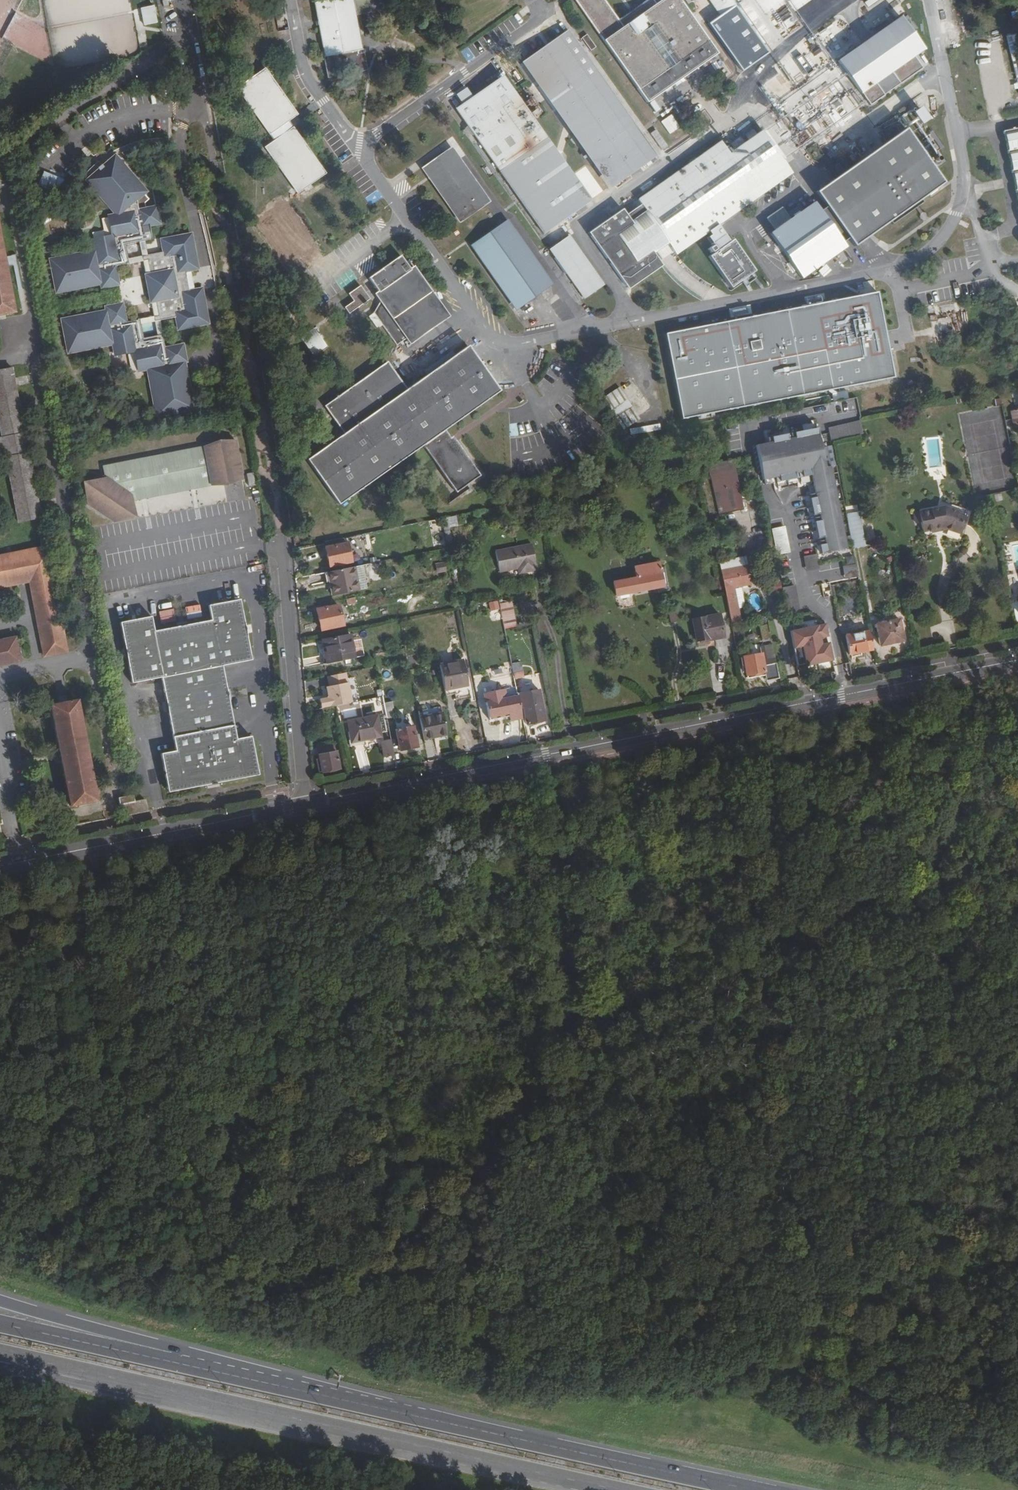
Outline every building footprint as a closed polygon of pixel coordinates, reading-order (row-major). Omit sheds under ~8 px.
[(130,11),(129,0),(102,0),(102,3),(114,1),(115,13),(130,11)] [(316,2),(326,56),(332,55),(356,50),(360,49),(351,0),(328,0),(316,2)] [(354,8),(361,7),(360,0),(353,0),(354,8)] [(680,0),(647,0),(618,20),(604,0),(581,0),(578,2),(638,88),(708,39),(680,0)] [(720,13),(736,2),(735,0),(711,0),(720,13)] [(795,16),(785,0),(765,0),(763,1),(779,26),(795,16)] [(812,0),(790,0),(798,12),(813,2),(812,0)] [(838,61),(860,93),(861,92),(870,104),(923,67),(914,55),(923,49),(908,27),(921,18),(908,0),(879,0),(858,15),(873,36),(863,43),(846,19),(844,16),(819,33),(838,61)] [(140,8),(144,26),(158,23),(154,5),(140,8)] [(353,9),(354,15),(363,14),(361,7),(354,8),(353,9)] [(769,55),(737,9),(723,18),(755,65),(769,55)] [(863,43),(873,36),(858,15),(856,13),(846,19),(863,43)] [(1004,30),(1017,86),(1017,26),(1004,30)] [(653,157),(565,31),(524,60),(613,186),(653,157)] [(973,50),(975,62),(987,59),(984,47),(973,50)] [(822,62),(829,58),(823,49),(816,54),(822,62)] [(333,58),(324,60),(327,75),(339,72),(339,69),(353,66),(354,70),(366,67),(364,52),(356,54),(333,58)] [(264,69),(237,87),(269,132),(286,120),(296,113),(264,69)] [(990,71),(978,74),(980,86),(992,83),(990,71)] [(587,203),(499,78),(459,106),(547,232),(587,203)] [(913,113),(917,119),(928,111),(924,105),(913,113)] [(670,135),(681,128),(671,114),(661,121),(670,135)] [(286,120),(269,132),(275,140),(292,128),(286,120)] [(644,132),(657,150),(664,146),(651,127),(644,132)] [(847,238),(853,246),(889,221),(920,199),(943,183),(904,127),(814,190),(824,205),(847,238)] [(1003,130),(1017,203),(1017,127),(1003,130)] [(275,140),(265,147),(298,191),(324,172),(292,128),(275,140)] [(717,224),(790,173),(761,131),(729,154),(720,141),(638,199),(642,204),(626,215),(623,209),(589,232),(629,288),(661,266),(656,259),(658,258),(661,261),(672,253),(669,250),(672,248),(676,253),(708,230),(717,224)] [(451,150),(424,169),(459,219),(486,200),(451,150)] [(49,257),(55,287),(63,288),(70,284),(78,285),(85,282),(93,282),(100,279),(100,282),(102,282),(103,284),(115,281),(115,280),(118,279),(114,263),(143,258),(153,313),(125,318),(122,302),(120,302),(119,301),(107,303),(107,305),(105,305),(105,309),(98,308),(91,311),(83,310),(76,314),(68,313),(61,317),(67,347),(75,348),(82,345),(89,345),(96,342),(104,343),(111,340),(113,351),(135,347),(139,369),(150,366),(147,369),(152,374),(149,376),(153,381),(150,384),(155,389),(152,391),(156,396),(157,400),(153,405),(159,409),(159,413),(191,407),(190,403),(194,398),(188,394),(188,390),(190,384),(186,383),(188,377),(185,375),(187,369),(183,368),(185,362),(183,361),(185,360),(185,358),(186,358),(184,345),(182,345),(181,343),(165,346),(160,317),(176,314),(179,326),(209,321),(202,286),(194,287),(191,268),(198,266),(191,231),(161,237),(163,249),(147,252),(144,238),(152,236),(149,222),(158,221),(157,219),(159,218),(156,206),(154,206),(154,204),(146,206),(145,201),(149,197),(112,156),(101,164),(88,176),(90,184),(97,185),(99,187),(101,194),(104,193),(106,200),(109,199),(111,205),(114,205),(115,211),(108,212),(112,233),(91,237),(93,249),(86,248),(79,251),(71,251),(64,254),(56,253),(49,257)] [(97,159),(88,176),(101,164),(97,159)] [(920,199),(889,221),(891,224),(922,202),(920,199)] [(818,209),(813,203),(790,219),(781,207),(767,217),(776,230),(771,233),(802,277),(844,247),(841,242),(818,209)] [(791,217),(805,209),(802,204),(788,212),(791,217)] [(824,205),(818,209),(841,242),(847,238),(824,205)] [(548,284),(505,223),(475,245),(518,305),(548,284)] [(729,240),(717,224),(708,230),(710,233),(707,236),(717,249),(709,255),(731,286),(755,269),(732,238),(729,240)] [(605,283),(570,235),(548,250),(583,299),(605,283)] [(0,242),(0,315),(14,312),(0,242)] [(410,343),(448,317),(413,267),(410,269),(401,256),(369,278),(379,292),(375,294),(410,343)] [(138,278),(127,279),(131,305),(142,303),(138,278)] [(362,287),(351,295),(356,302),(347,309),(351,314),(371,300),(362,287)] [(666,334),(682,418),(895,377),(878,293),(666,334)] [(329,349),(316,331),(303,340),(316,358),(329,349)] [(388,363),(326,407),(346,434),(310,459),(342,505),(424,447),(457,494),(481,477),(453,438),(452,439),(445,431),(501,392),(469,347),(408,391),(388,363)] [(8,468),(18,521),(41,517),(12,368),(0,370),(0,426),(2,437),(0,438),(0,470),(8,468)] [(622,386),(604,395),(621,428),(639,420),(622,386)] [(831,425),(833,437),(864,431),(861,419),(831,425)] [(816,422),(802,425),(803,431),(818,428),(816,422)] [(765,440),(766,444),(819,433),(818,429),(765,440)] [(826,468),(819,433),(756,447),(763,481),(811,470),(812,475),(815,492),(827,552),(846,548),(830,467),(826,468)] [(239,476),(231,437),(215,438),(200,443),(99,463),(101,476),(80,480),(84,502),(111,520),(133,515),(129,497),(207,482),(224,483),(239,476)] [(732,459),(728,459),(709,463),(719,512),(742,508),(732,459)] [(811,470),(773,479),(775,483),(812,475),(811,470)] [(827,552),(815,492),(809,494),(821,553),(827,552)] [(942,527),(943,530),(947,529),(960,534),(966,517),(956,513),(957,510),(943,506),(913,512),(916,524),(921,523),(922,531),(928,530),(929,533),(936,531),(935,528),(942,527)] [(858,512),(846,514),(850,533),(862,531),(858,512)] [(770,534),(776,561),(788,558),(783,531),(770,534)] [(865,545),(865,544),(862,531),(850,533),(853,547),(865,545)] [(445,544),(443,534),(434,536),(435,546),(445,544)] [(351,562),(347,542),(325,547),(329,566),(351,562)] [(532,544),(516,547),(521,573),(537,570),(532,544)] [(29,582),(44,656),(67,651),(47,546),(0,555),(0,587),(29,582)] [(521,573),(516,547),(496,551),(500,572),(518,568),(519,573),(521,573)] [(821,553),(808,556),(811,570),(823,568),(823,564),(821,553)] [(842,560),(823,564),(823,568),(824,571),(844,566),(842,560)] [(637,577),(613,581),(615,595),(658,587),(659,591),(668,589),(663,566),(660,567),(659,561),(634,565),(637,577)] [(445,571),(444,562),(436,564),(437,572),(445,571)] [(844,566),(847,581),(859,579),(856,564),(844,566)] [(747,565),(721,571),(723,579),(725,592),(731,622),(741,620),(735,587),(751,584),(747,565)] [(354,567),(329,572),(332,585),(330,585),(332,595),(358,590),(354,567)] [(782,591),(787,615),(800,613),(795,588),(782,591)] [(149,616),(118,622),(130,682),(159,676),(174,749),(159,752),(167,791),(257,773),(249,735),(235,737),(220,665),(249,659),(237,598),(206,604),(209,619),(153,631),(149,616)] [(506,629),(518,625),(511,600),(498,604),(506,629)] [(490,612),(499,610),(498,601),(488,602),(490,612)] [(339,605),(316,609),(321,630),(343,625),(339,605)] [(677,621),(674,608),(668,609),(671,622),(677,621)] [(706,616),(692,619),(696,640),(710,638),(711,640),(724,637),(719,612),(706,615),(706,616)] [(899,618),(876,623),(880,645),(904,640),(899,618)] [(802,646),(806,665),(833,659),(829,642),(825,642),(824,636),(828,635),(825,623),(790,630),(794,648),(802,646)] [(759,626),(762,642),(770,640),(767,624),(759,626)] [(850,654),(873,649),(869,629),(846,634),(850,654)] [(327,663),(354,658),(350,634),(322,640),(327,663)] [(20,660),(15,638),(0,640),(0,664),(20,660)] [(801,646),(794,648),(797,664),(805,663),(801,646)] [(779,678),(776,662),(764,664),(762,653),(743,657),(747,678),(756,677),(755,673),(764,672),(765,675),(766,681),(779,678)] [(440,665),(445,690),(468,685),(463,659),(440,664),(440,665)] [(521,663),(512,665),(514,678),(524,676),(521,663)] [(345,672),(327,676),(329,686),(325,686),(327,695),(326,698),(319,699),(321,708),(335,705),(351,702),(345,672)] [(511,720),(522,717),(519,703),(518,696),(507,698),(505,690),(485,693),(490,717),(510,712),(511,720)] [(518,694),(518,696),(519,703),(523,703),(527,723),(545,719),(539,690),(518,694)] [(398,694),(382,696),(384,705),(394,703),(394,702),(399,702),(398,694)] [(60,751),(61,759),(69,798),(70,805),(96,800),(77,700),(51,705),(60,751)] [(384,705),(387,718),(397,716),(394,703),(384,705)] [(418,709),(424,739),(446,734),(440,704),(418,709)] [(381,736),(376,715),(348,720),(352,742),(381,736)] [(413,726),(396,730),(400,751),(418,747),(413,726)] [(386,755),(394,754),(391,739),(383,740),(386,755)] [(319,747),(321,755),(336,751),(334,744),(319,747)] [(319,755),(319,760),(317,760),(319,773),(322,772),(339,768),(336,751),(321,755),(319,755)] [(135,801),(134,794),(119,797),(122,813),(126,812),(127,814),(137,813),(135,801)] [(135,801),(137,813),(147,811),(145,800),(135,801)]
